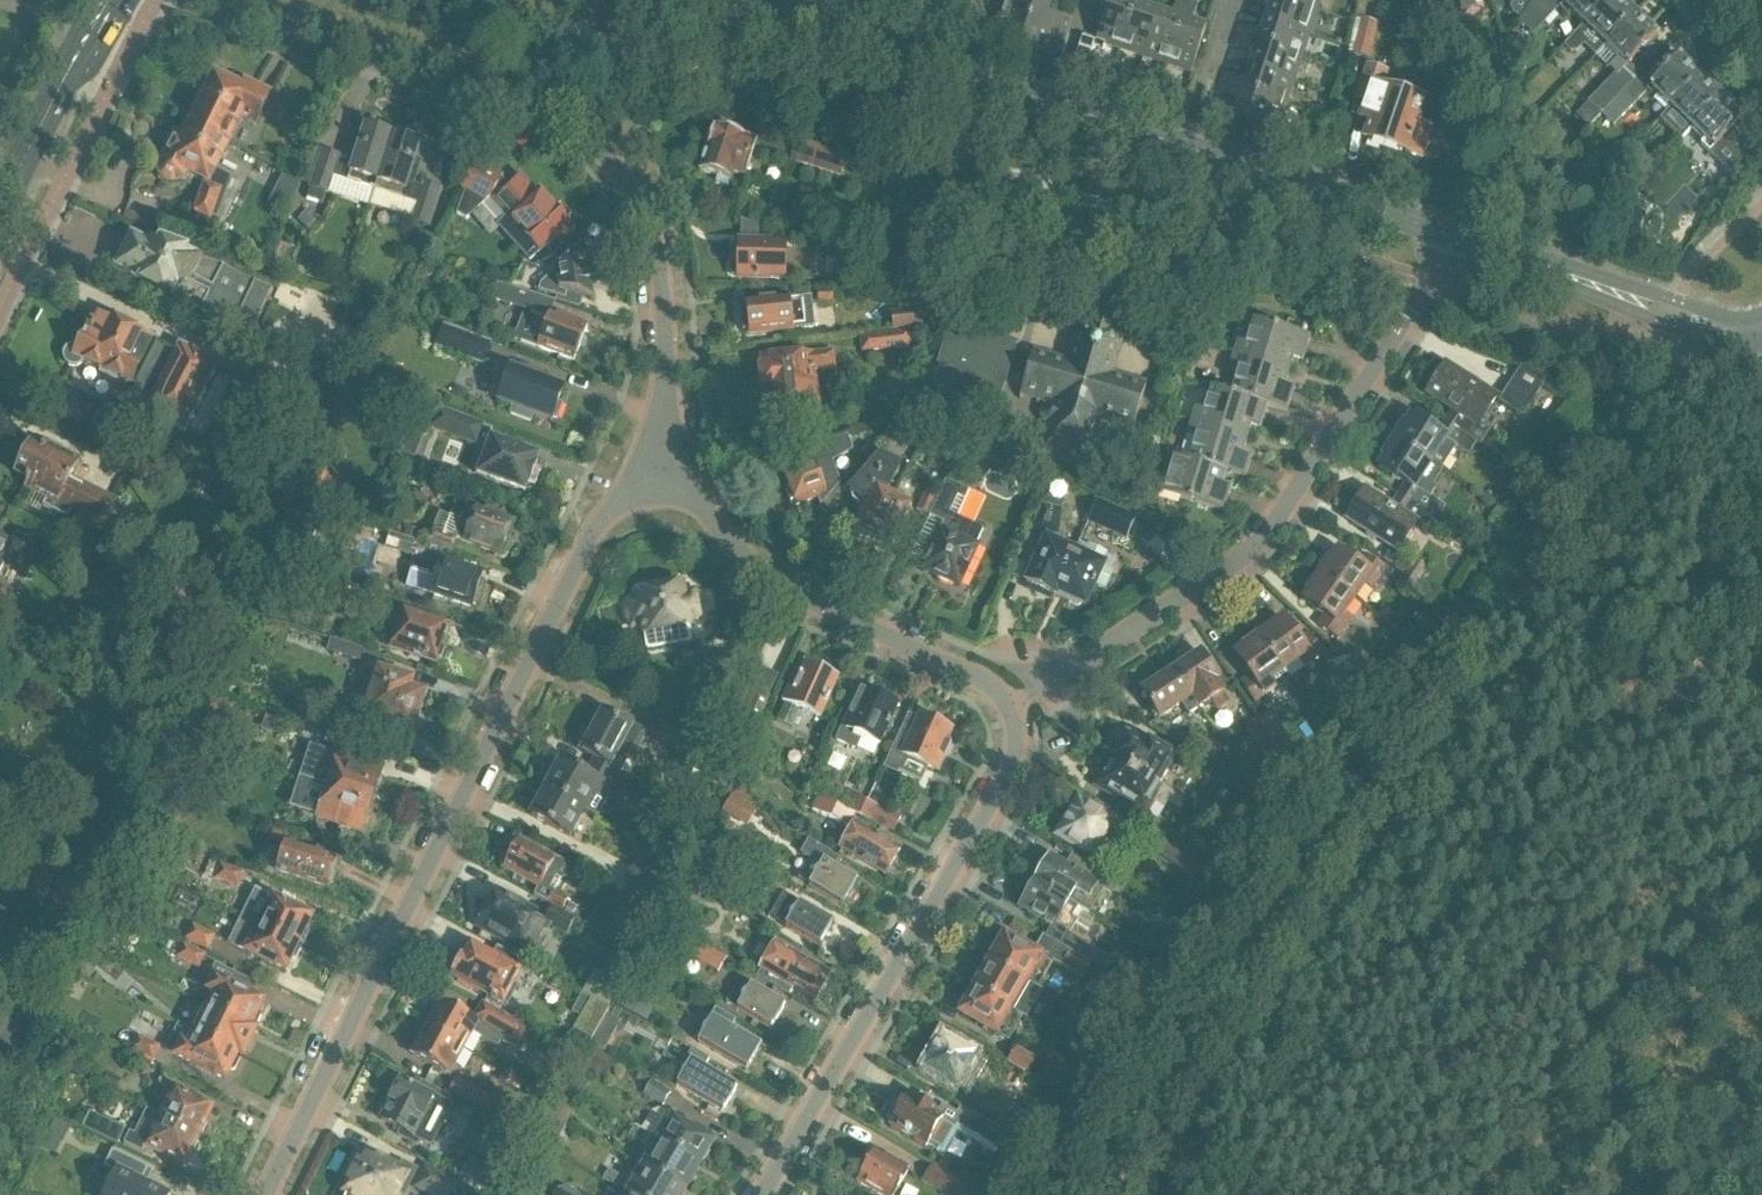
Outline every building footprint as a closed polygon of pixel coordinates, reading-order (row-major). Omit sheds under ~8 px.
[(1042,0),(1001,0),(997,10),(1061,31),(1063,23),(1046,17),(1051,3),(1042,0)] [(1080,37),(1073,58),(1086,63),(1092,48),(1100,51),(1102,45),(1118,50),(1134,0),(1123,0),(1122,2),(1117,0),(1108,0),(1093,42),(1080,37)] [(1118,50),(1142,58),(1156,14),(1143,9),(1146,0),(1134,0),(1118,50)] [(1156,14),(1142,58),(1165,66),(1186,4),(1175,0),(1174,0),(1168,18),(1156,14)] [(1267,9),(1263,21),(1308,36),(1316,13),(1275,0),(1250,0),(1249,3),(1267,9)] [(1316,13),(1320,0),(1275,0),(1316,13)] [(1455,6),(1459,4),(1462,15),(1477,9),(1476,6),(1491,1),(1490,0),(1452,0),(1455,6)] [(1511,8),(1514,15),(1522,20),(1534,2),(1535,0),(1515,0),(1511,8)] [(1519,25),(1533,38),(1557,12),(1558,11),(1546,0),(1535,0),(1534,2),(1522,20),(1519,25)] [(1558,11),(1557,12),(1566,20),(1570,15),(1583,27),(1609,0),(1546,0),(1558,11)] [(1563,48),(1570,54),(1577,54),(1584,47),(1595,58),(1604,48),(1604,47),(1633,16),(1616,0),(1609,0),(1583,27),(1563,48)] [(1195,7),(1186,4),(1165,66),(1189,75),(1204,30),(1189,25),(1195,7)] [(1061,31),(997,10),(989,36),(1034,51),(1039,38),(1057,43),(1061,31)] [(1592,107),(1582,118),(1592,127),(1602,116),(1634,82),(1622,72),(1655,37),(1633,16),(1604,47),(1604,48),(1605,48),(1597,57),(1614,74),(1587,103),(1592,107)] [(1370,59),(1377,24),(1355,20),(1348,55),(1370,59)] [(1259,36),(1240,29),(1237,38),(1301,59),(1308,36),(1263,21),(1259,36)] [(1233,49),(1252,55),(1248,69),(1293,83),(1301,59),(1237,38),(1233,49)] [(1634,82),(1602,116),(1613,127),(1646,93),(1655,101),(1659,97),(1671,108),(1701,78),(1680,57),(1647,92),(1634,82)] [(1360,118),(1370,122),(1364,139),(1422,158),(1431,132),(1436,133),(1446,102),(1425,96),(1424,101),(1382,88),(1387,73),(1368,67),(1357,100),(1366,102),(1360,118)] [(1244,82),(1225,76),(1222,85),(1285,106),(1293,83),(1248,69),(1244,82)] [(213,76),(190,124),(229,143),(242,117),(255,124),(269,96),(243,84),(241,89),(213,76)] [(1666,112),(1659,120),(1681,140),(1692,129),(1722,98),(1701,78),(1671,108),(1666,112)] [(1218,96),(1237,102),(1232,117),(1277,132),(1285,106),(1222,85),(1218,96)] [(1722,98),(1692,129),(1705,141),(1701,146),(1731,174),(1743,161),(1756,147),(1755,146),(1736,127),(1744,119),(1722,98)] [(184,179),(185,178),(186,176),(187,174),(209,184),(208,187),(206,186),(196,216),(212,222),(213,218),(218,220),(233,179),(216,171),(229,143),(190,124),(183,138),(177,135),(162,164),(162,166),(161,168),(161,171),(162,173),(163,175),(164,177),(165,179),(167,180),(169,181),(171,182),(173,182),(175,183),(178,182),(180,181),(182,180),(184,179)] [(323,204),(327,191),(369,205),(374,191),(391,136),(365,128),(361,141),(362,144),(350,150),(346,164),(337,161),(338,156),(323,151),(322,152),(311,149),(304,169),(299,184),(311,187),(307,199),(323,204)] [(700,172),(719,178),(717,184),(727,187),(731,174),(744,178),(755,145),(792,157),(790,162),(840,179),(847,158),(761,129),(756,143),(714,129),(713,133),(710,134),(707,143),(709,145),(700,172)] [(391,136),(374,191),(369,205),(413,219),(413,221),(429,226),(441,189),(425,184),(423,189),(414,186),(419,173),(412,161),(415,159),(420,146),(391,136)] [(306,147),(299,167),(304,169),(311,149),(306,147)] [(490,199),(491,200),(500,183),(503,178),(476,163),(462,191),(465,193),(457,214),(466,220),(490,199)] [(500,183),(491,200),(506,218),(497,226),(528,260),(554,237),(560,245),(575,232),(565,221),(569,217),(559,206),(554,210),(538,192),(534,195),(518,177),(504,188),(500,183)] [(138,280),(236,328),(250,335),(272,290),(258,283),(258,282),(226,267),(155,243),(152,249),(134,240),(120,268),(126,271),(122,279),(135,285),(138,280)] [(728,263),(728,272),(731,277),(736,277),(736,280),(769,282),(770,279),(785,280),(786,270),(788,270),(790,245),(772,244),(738,242),(737,259),(732,259),(728,263)] [(538,294),(566,303),(568,296),(592,304),(592,302),(589,282),(596,281),(592,257),(585,258),(584,250),(585,249),(583,248),(575,256),(567,247),(553,260),(561,269),(541,287),(538,294)] [(524,311),(514,340),(573,363),(588,327),(551,314),(555,303),(498,284),(492,301),(524,311)] [(740,321),(741,334),(747,333),(747,337),(792,333),(792,329),(813,328),(811,299),(789,300),(789,299),(744,303),(745,320),(740,321)] [(921,310),(891,313),(893,331),(923,327),(921,310)] [(77,367),(79,366),(80,365),(83,363),(101,372),(99,375),(125,388),(128,383),(136,387),(133,393),(129,391),(121,407),(186,437),(222,363),(180,344),(176,351),(155,340),(157,338),(138,328),(135,332),(100,315),(91,331),(88,330),(78,348),(77,347),(75,347),(73,347),(72,347),(70,347),(68,348),(67,349),(66,350),(65,352),(64,353),(64,355),(63,357),(63,358),(64,360),(64,362),(65,363),(66,364),(68,365),(69,366),(71,367),(72,367),(76,367),(77,367)] [(1045,423),(1049,425),(1040,454),(1085,467),(1090,452),(1105,456),(1115,423),(1134,429),(1147,384),(1113,374),(1122,343),(1116,331),(1112,330),(1114,323),(1095,317),(1093,324),(1089,322),(1077,330),(1068,361),(1035,351),(1022,395),(1051,404),(1044,408),(1041,417),(1045,423)] [(1245,342),(1236,339),(1232,355),(1289,371),(1293,358),(1302,361),(1310,335),(1252,319),(1245,342)] [(937,366),(955,371),(946,400),(997,415),(1018,343),(949,323),(937,366)] [(436,349),(484,366),(492,343),(445,326),(436,349)] [(862,354),(911,348),(909,332),(860,337),(862,354)] [(834,368),(833,350),(769,356),(770,367),(758,369),(761,402),(772,400),(773,411),(820,407),(817,370),(834,368)] [(1237,370),(1231,393),(1267,405),(1287,411),(1294,386),(1285,383),(1289,371),(1232,355),(1228,367),(1237,370)] [(512,416),(531,423),(534,417),(552,424),(553,419),(557,421),(562,407),(558,406),(564,392),(511,372),(512,369),(496,364),(490,380),(506,385),(499,404),(514,410),(512,416)] [(1444,364),(1424,394),(1450,410),(1443,421),(1477,443),(1482,447),(1497,423),(1485,414),(1496,397),(1444,364)] [(1522,366),(1499,402),(1523,417),(1549,377),(1522,366)] [(1203,410),(1194,407),(1190,422),(1248,438),(1251,426),(1260,428),(1267,405),(1231,393),(1209,387),(1203,410)] [(441,397),(422,391),(418,402),(437,409),(441,397)] [(908,411),(925,416),(929,401),(912,396),(908,411)] [(490,439),(493,431),(439,411),(432,429),(485,449),(475,474),(525,493),(528,487),(530,488),(532,483),(536,485),(541,470),(537,469),(539,465),(536,464),(539,457),(490,439)] [(1400,424),(1390,440),(1428,464),(1429,463),(1441,471),(1456,448),(1469,456),(1477,443),(1443,421),(1436,432),(1410,416),(1404,426),(1400,424)] [(1195,437),(1188,459),(1226,471),(1246,477),(1253,452),(1244,450),(1248,438),(1190,422),(1186,435),(1195,437)] [(815,465),(814,465),(786,474),(798,506),(827,495),(827,494),(833,492),(831,487),(835,485),(829,465),(832,463),(853,451),(848,437),(816,448),(821,462),(815,464),(815,465)] [(1383,458),(1378,467),(1404,484),(1397,496),(1424,513),(1425,511),(1425,510),(1433,515),(1439,505),(1431,501),(1432,499),(1430,498),(1436,488),(1433,486),(1441,472),(1428,464),(1390,440),(1380,456),(1383,458)] [(16,467),(14,471),(27,478),(25,482),(26,482),(23,489),(47,501),(43,507),(67,520),(70,516),(102,532),(118,500),(72,478),(80,462),(46,444),(45,447),(43,446),(41,450),(28,444),(26,448),(24,447),(23,447),(22,448),(21,449),(20,451),(19,452),(17,454),(17,456),(16,458),(15,459),(15,462),(14,464),(14,466),(16,467)] [(1188,459),(1169,453),(1158,492),(1225,511),(1232,486),(1223,484),(1226,471),(1188,459)] [(883,494),(886,496),(901,466),(879,455),(845,491),(851,495),(850,501),(859,507),(866,507),(875,490),(883,494)] [(933,550),(922,573),(957,589),(985,530),(958,518),(966,501),(970,492),(946,481),(938,499),(918,544),(933,550)] [(1362,489),(1344,518),(1397,552),(1415,523),(1450,545),(1458,531),(1425,511),(1424,513),(1397,496),(1389,507),(1362,489)] [(854,516),(857,523),(856,525),(891,543),(892,541),(898,541),(902,532),(900,525),(909,507),(886,496),(883,494),(875,490),(866,507),(859,507),(854,516)] [(309,494),(306,504),(318,509),(322,499),(309,494)] [(917,511),(928,516),(935,499),(924,494),(917,511)] [(1099,501),(1097,504),(1089,523),(1127,541),(1138,518),(1099,501)] [(302,503),(290,536),(307,542),(318,509),(306,504),(302,503)] [(1060,537),(1061,510),(1042,504),(1031,528),(1050,537),(1060,537)] [(451,554),(456,541),(501,558),(514,523),(477,509),(466,505),(458,524),(449,521),(438,517),(427,545),(443,551),(451,554)] [(430,580),(435,581),(431,595),(472,608),(481,578),(440,565),(441,562),(440,562),(443,551),(427,545),(408,540),(391,534),(385,550),(421,561),(417,572),(416,574),(430,579),(430,580)] [(1037,555),(1024,583),(1028,585),(1026,590),(1052,602),(1054,597),(1075,553),(1044,539),(1037,535),(1029,551),(1037,555)] [(4,566),(2,561),(4,557),(4,558),(11,545),(0,539),(0,575),(4,566)] [(1075,553),(1054,597),(1058,599),(1060,595),(1086,607),(1095,588),(1097,589),(1103,591),(1107,581),(1111,572),(1116,561),(1106,556),(1107,554),(1079,542),(1075,553)] [(1330,559),(1326,557),(1314,574),(1352,599),(1363,584),(1370,589),(1385,568),(1364,554),(1357,564),(1336,550),(1330,559)] [(1401,555),(1393,568),(1403,574),(1419,584),(1429,567),(1413,558),(1411,561),(1401,555)] [(1302,599),(1323,614),(1316,624),(1336,638),(1351,618),(1343,613),(1352,599),(1314,574),(1304,588),(1308,591),(1302,599)] [(1396,587),(1412,596),(1414,591),(1431,601),(1435,594),(1419,585),(1419,584),(1403,574),(1396,587)] [(684,592),(682,585),(635,593),(637,600),(626,602),(626,609),(625,612),(626,620),(628,623),(629,629),(641,627),(645,649),(692,641),(690,627),(692,627),(691,621),(701,620),(696,590),(684,592)] [(447,628),(401,613),(389,650),(435,665),(436,662),(441,661),(443,653),(440,650),(447,628)] [(1272,623),(1256,634),(1288,679),(1289,679),(1288,678),(1323,653),(1308,633),(1297,641),(1282,620),(1274,626),(1272,623)] [(1243,648),(1235,654),(1249,673),(1238,682),(1254,704),(1288,679),(1256,634),(1240,645),(1243,648)] [(329,652),(362,662),(366,650),(333,639),(329,652)] [(1347,663),(1361,671),(1369,659),(1355,650),(1347,663)] [(1200,654),(1175,670),(1200,708),(1210,701),(1217,712),(1230,704),(1217,685),(1220,683),(1200,654)] [(1361,671),(1347,663),(1338,677),(1352,686),(1361,671)] [(785,705),(778,722),(794,729),(801,712),(819,720),(838,679),(835,677),(833,672),(824,668),(819,670),(805,664),(800,675),(796,673),(782,703),(785,705)] [(1175,670),(1142,692),(1159,717),(1180,703),(1189,715),(1200,708),(1175,670)] [(341,708),(336,710),(330,729),(370,742),(377,722),(412,733),(424,696),(411,691),(413,683),(377,671),(371,692),(368,691),(363,694),(357,713),(341,708)] [(743,686),(731,714),(758,726),(770,697),(743,686)] [(857,700),(844,728),(837,743),(854,752),(862,737),(880,745),(898,706),(896,705),(895,700),(884,695),(877,697),(865,691),(860,701),(857,700)] [(583,753),(595,759),(601,763),(599,766),(620,777),(629,761),(633,763),(648,735),(631,726),(629,728),(604,714),(583,753)] [(920,716),(901,756),(921,765),(919,772),(927,776),(919,795),(942,806),(956,776),(939,768),(950,745),(946,744),(952,732),(934,724),(936,719),(924,714),(923,718),(920,716)] [(1117,746),(1121,749),(1114,760),(1159,787),(1176,759),(1134,735),(1131,733),(1128,732),(1125,732),(1122,733),(1119,734),(1117,736),(1116,739),(1116,743),(1117,746)] [(308,748),(302,768),(298,780),(366,802),(369,793),(378,788),(381,781),(379,776),(380,772),(337,757),(308,748)] [(548,790),(588,812),(587,813),(599,819),(609,801),(607,801),(620,777),(599,766),(601,763),(595,759),(586,776),(562,764),(556,775),(550,773),(543,786),(548,789),(548,790)] [(1114,760),(1099,785),(1144,812),(1159,787),(1114,760)] [(744,766),(732,785),(752,797),(764,778),(744,766)] [(295,791),(322,800),(316,818),(359,833),(360,829),(365,827),(368,820),(363,811),(366,802),(298,780),(295,791)] [(1154,803),(1165,810),(1168,804),(1180,811),(1186,801),(1163,787),(1154,803)] [(548,790),(533,818),(573,839),(587,813),(588,812),(548,790)] [(850,812),(810,794),(804,808),(850,829),(857,815),(850,812)] [(856,798),(850,812),(857,815),(860,817),(867,803),(856,798)] [(867,803),(860,817),(895,833),(902,819),(867,803)] [(1060,836),(1091,854),(1092,852),(1108,861),(1125,832),(1110,822),(1111,821),(1079,803),(1075,810),(1072,808),(1061,827),(1064,829),(1060,836)] [(856,824),(841,850),(886,876),(901,851),(856,824)] [(283,847),(274,872),(289,876),(326,889),(327,884),(331,884),(333,876),(331,874),(335,862),(285,845),(288,836),(273,831),(269,842),(283,847)] [(1149,834),(1141,847),(1211,888),(1219,875),(1149,834)] [(1217,850),(1194,836),(1184,853),(1208,866),(1217,850)] [(502,870),(538,889),(533,897),(563,911),(569,900),(555,894),(556,893),(555,892),(561,881),(562,882),(566,880),(573,867),(540,850),(538,853),(517,842),(510,854),(508,855),(504,861),(505,864),(502,870)] [(812,856),(798,880),(843,905),(857,882),(823,863),(812,856)] [(1037,876),(1033,884),(1067,903),(1089,916),(1099,899),(1089,895),(1096,883),(1048,856),(1043,866),(1039,865),(1036,871),(1037,876)] [(204,876),(215,879),(214,882),(240,889),(245,872),(221,866),(220,870),(207,866),(204,876)] [(1074,926),(1089,934),(1096,920),(1089,916),(1067,903),(1033,884),(1030,888),(1026,887),(1023,894),(1024,898),(1018,910),(1052,930),(1047,939),(1070,953),(1077,943),(1067,937),(1074,926)] [(480,923),(476,930),(518,953),(519,950),(531,956),(544,932),(548,935),(551,929),(566,937),(577,919),(552,907),(545,920),(538,917),(496,895),(486,912),(483,910),(477,922),(480,923)] [(245,920),(259,926),(258,928),(301,948),(309,932),(304,930),(310,919),(265,896),(261,905),(254,902),(245,920)] [(818,948),(833,923),(800,904),(786,929),(818,948)] [(176,931),(186,936),(184,941),(208,952),(215,937),(181,921),(176,931)] [(252,941),(245,937),(239,949),(284,971),(290,958),(294,961),(301,948),(258,928),(252,941)] [(992,962),(1030,984),(1030,983),(1040,989),(1055,963),(1084,980),(1092,966),(1070,953),(1047,939),(1044,937),(1034,954),(1006,938),(1002,943),(997,943),(992,952),(994,957),(992,962)] [(451,978),(499,1004),(499,1003),(508,1007),(519,987),(514,985),(525,963),(497,948),(492,957),(469,945),(461,959),(454,968),(453,976),(451,978)] [(205,956),(182,946),(176,959),(199,970),(205,956)] [(777,947),(758,979),(790,999),(795,990),(815,1002),(830,977),(795,956),(777,947)] [(742,968),(715,952),(706,968),(733,984),(742,968)] [(1030,984),(992,962),(975,991),(1013,1013),(1030,984)] [(212,996),(206,1008),(252,1031),(261,1014),(257,1012),(262,1003),(214,979),(206,994),(212,996)] [(726,1005),(737,1011),(770,1030),(785,1006),(752,986),(740,979),(726,1005)] [(581,996),(610,1011),(618,995),(588,980),(581,996)] [(999,1037),(1010,1043),(1024,1019),(1013,1013),(975,991),(962,1014),(1000,1036),(999,1037)] [(572,1014),(579,1017),(573,1030),(594,1041),(606,1018),(610,1011),(581,996),(572,1014)] [(427,1025),(424,1030),(462,1050),(464,1047),(474,1052),(480,1039),(498,1049),(513,1019),(481,1002),(472,1019),(439,1003),(435,1012),(433,1011),(432,1015),(430,1015),(426,1023),(427,1025)] [(203,1006),(190,1032),(239,1057),(252,1031),(206,1008),(203,1006)] [(606,1018),(594,1041),(591,1046),(605,1053),(619,1025),(606,1018)] [(190,1032),(177,1025),(164,1052),(223,1081),(228,1070),(232,1072),(239,1057),(190,1032)] [(728,1028),(713,1052),(746,1071),(760,1047),(728,1028)] [(415,1049),(411,1057),(449,1076),(462,1050),(424,1030),(423,1032),(420,1033),(416,1041),(417,1043),(414,1048),(415,1049)] [(161,1048),(136,1036),(129,1050),(154,1063),(161,1048)] [(926,1063),(923,1068),(955,1087),(969,1096),(988,1063),(974,1055),(942,1036),(938,1043),(936,1042),(925,1062),(926,1063)] [(686,1070),(676,1086),(721,1113),(736,1088),(703,1069),(708,1061),(681,1045),(672,1039),(662,1057),(686,1070)] [(1006,1063),(1027,1075),(1036,1060),(1015,1047),(1006,1063)] [(572,1078),(581,1060),(567,1052),(557,1071),(572,1078)] [(101,1085),(115,1092),(121,1080),(107,1073),(101,1085)] [(637,1081),(648,1087),(643,1096),(663,1107),(671,1093),(640,1076),(637,1081)] [(448,1094),(490,1117),(498,1102),(456,1079),(448,1094)] [(389,1102),(380,1121),(399,1131),(396,1136),(418,1147),(421,1142),(433,1148),(453,1109),(442,1104),(432,1099),(399,1083),(393,1084),(388,1094),(389,1102)] [(169,1100),(166,1099),(157,1116),(198,1138),(213,1108),(174,1089),(169,1100)] [(573,1107),(581,1095),(571,1089),(564,1102),(573,1107)] [(960,1108),(956,1113),(942,1105),(938,1112),(912,1097),(910,1099),(905,1096),(889,1124),(926,1146),(927,1144),(938,1151),(937,1152),(944,1156),(957,1133),(994,1155),(1003,1141),(1011,1146),(1015,1139),(960,1108)] [(633,1128),(698,1166),(702,1161),(705,1160),(710,1153),(709,1149),(714,1140),(661,1109),(652,1112),(642,1130),(635,1126),(633,1128)] [(125,1145),(143,1154),(147,1146),(185,1165),(198,1138),(157,1116),(148,1111),(136,1136),(131,1133),(125,1145)] [(1002,1111),(995,1126),(1020,1139),(1027,1124),(1002,1111)] [(84,1130),(118,1145),(125,1129),(91,1114),(84,1130)] [(694,1174),(698,1166),(633,1128),(629,1136),(649,1147),(641,1162),(686,1189),(688,1185),(691,1184),(695,1178),(694,1174)] [(907,1170),(873,1151),(855,1183),(876,1194),(892,1194),(907,1170)] [(417,1173),(402,1165),(399,1171),(362,1153),(350,1178),(347,1179),(344,1185),(345,1189),(342,1194),(343,1194),(406,1194),(417,1173)] [(471,1158),(460,1180),(489,1194),(508,1194),(515,1181),(471,1158)] [(944,1194),(981,1194),(982,1193),(932,1165),(922,1183),(944,1194)] [(623,1193),(626,1194),(682,1194),(683,1193),(638,1167),(629,1182),(609,1171),(603,1182),(623,1192),(623,1193)] [(424,1168),(412,1190),(422,1194),(456,1194),(460,1188),(424,1168)] [(104,1194),(164,1194),(115,1171),(104,1194)]
